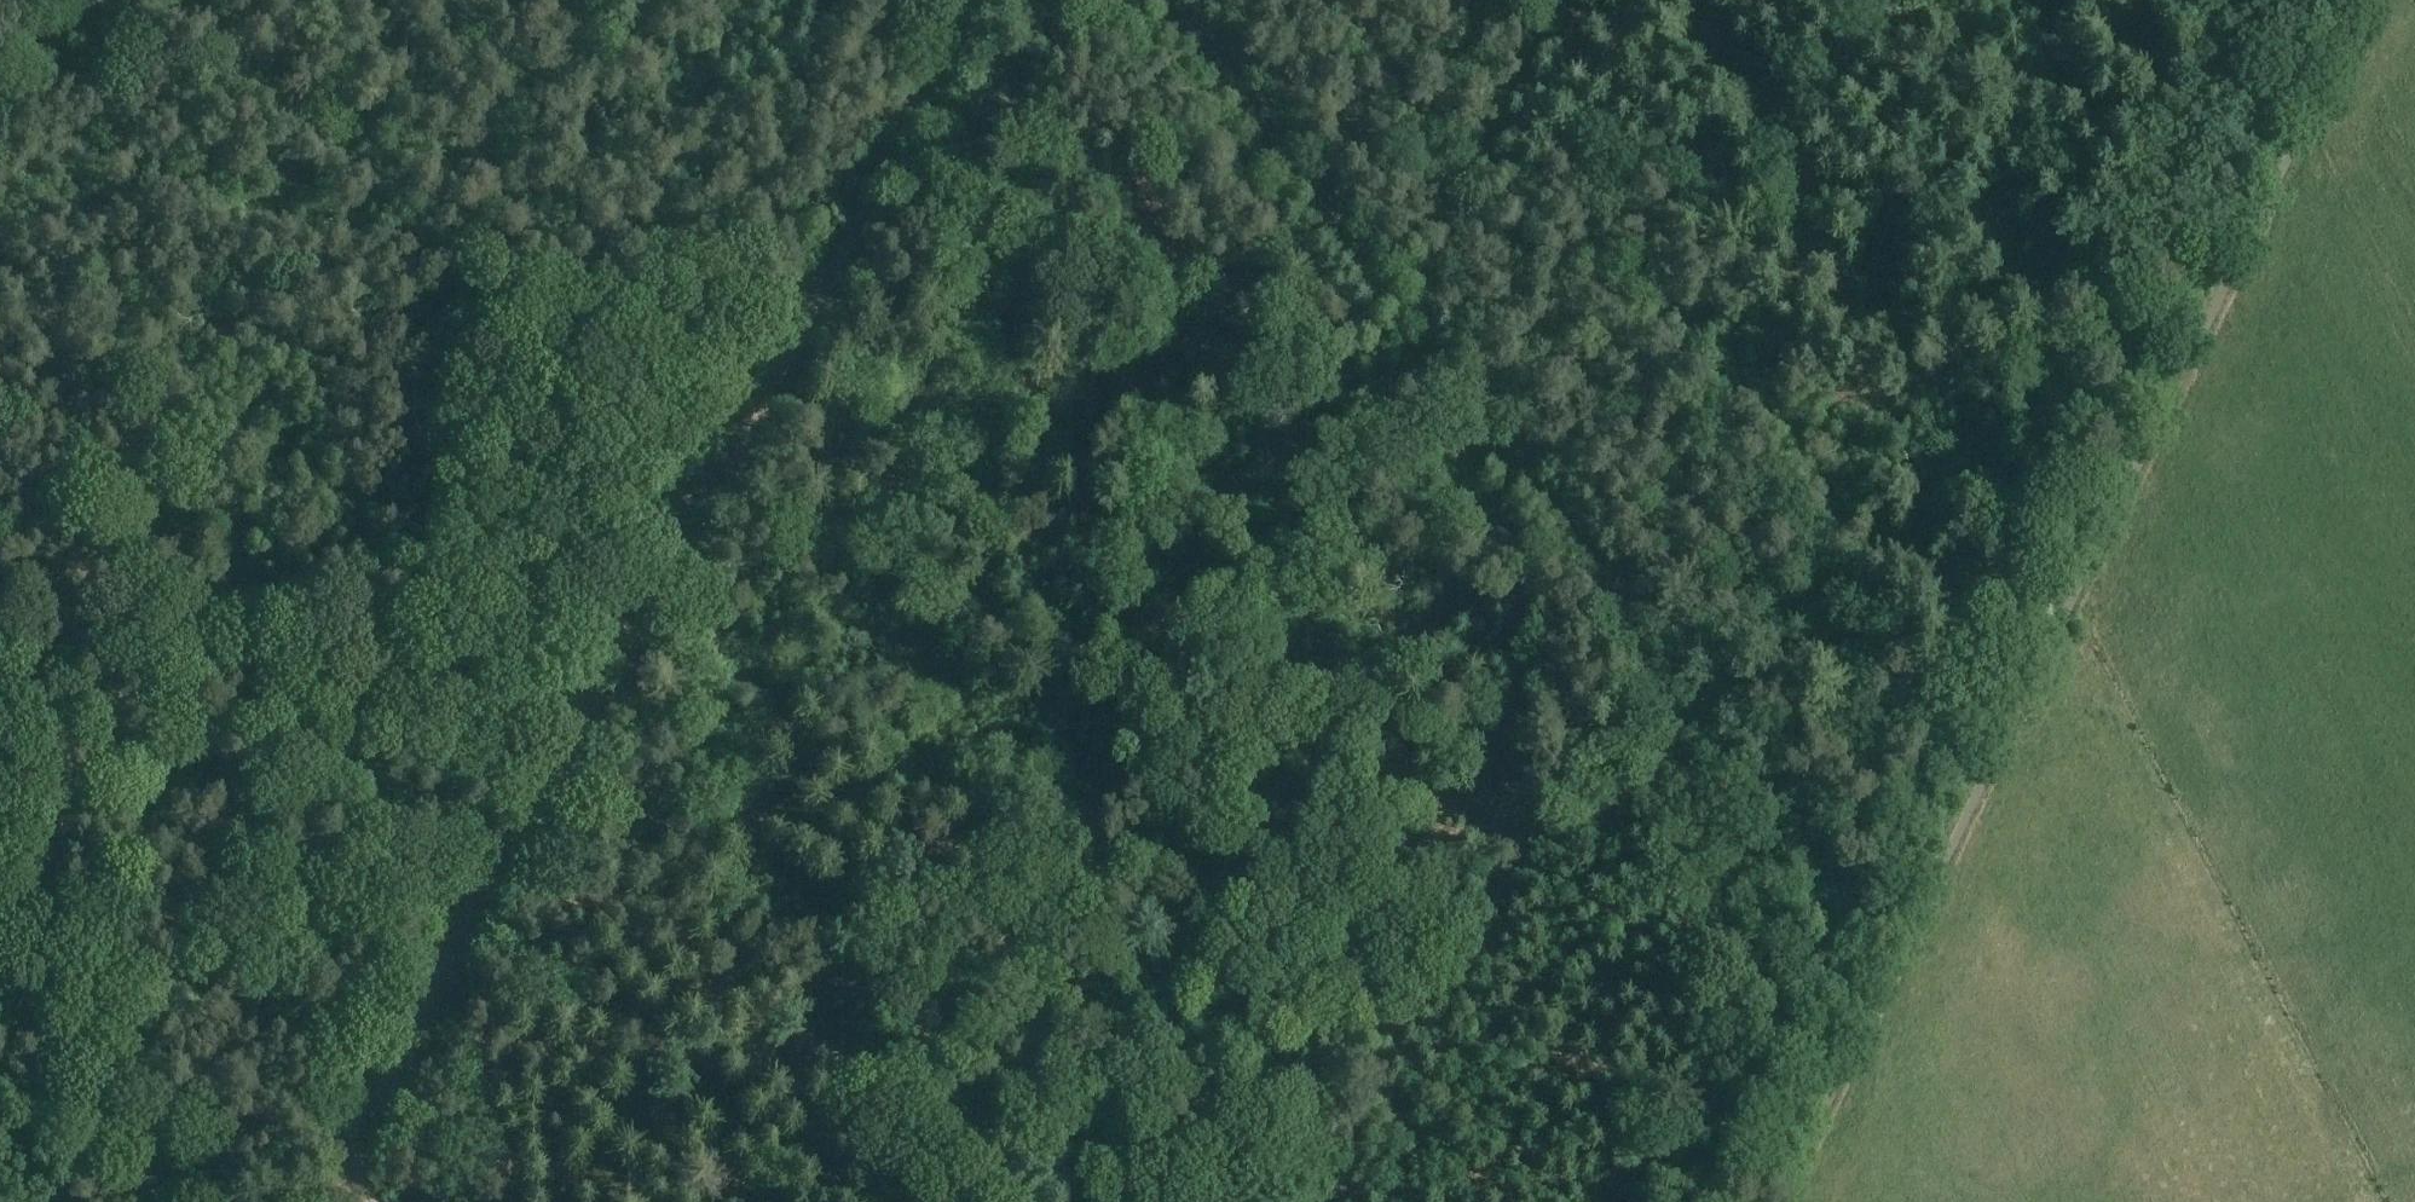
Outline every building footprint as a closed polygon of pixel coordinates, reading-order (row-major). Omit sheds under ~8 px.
[(1478,450),(1461,458),(1468,472),(1484,465),(1478,450)]
